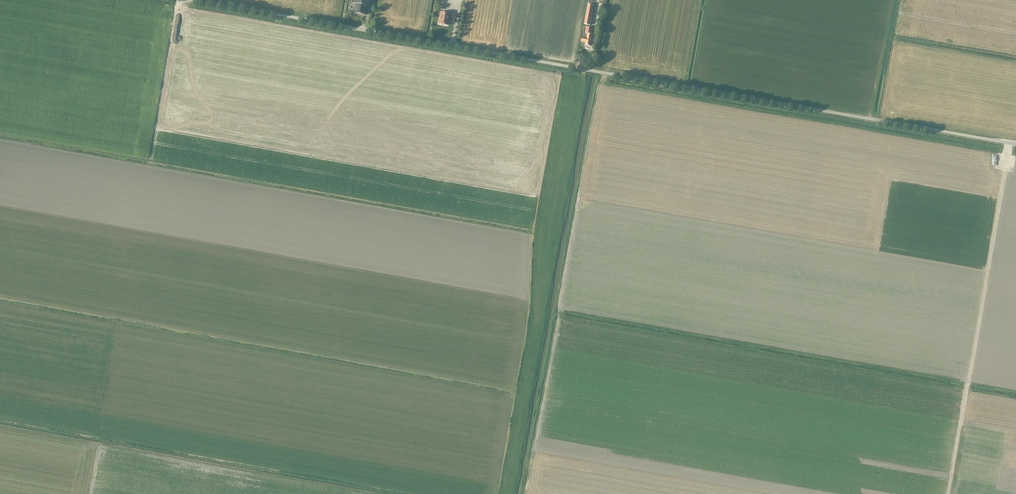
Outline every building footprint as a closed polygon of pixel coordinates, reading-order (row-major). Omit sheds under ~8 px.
[(356,4),(354,13),(365,15),(366,6),(356,4)] [(588,4),(584,24),(590,25),(590,22),(593,9),(594,5),(588,4)] [(438,11),(437,15),(439,16),(438,24),(448,25),(449,20),(450,20),(451,13),(440,11),(440,12),(438,11)] [(582,33),(581,41),(586,42),(585,45),(590,45),(592,34),(593,27),(586,26),(585,33),(582,33)]
